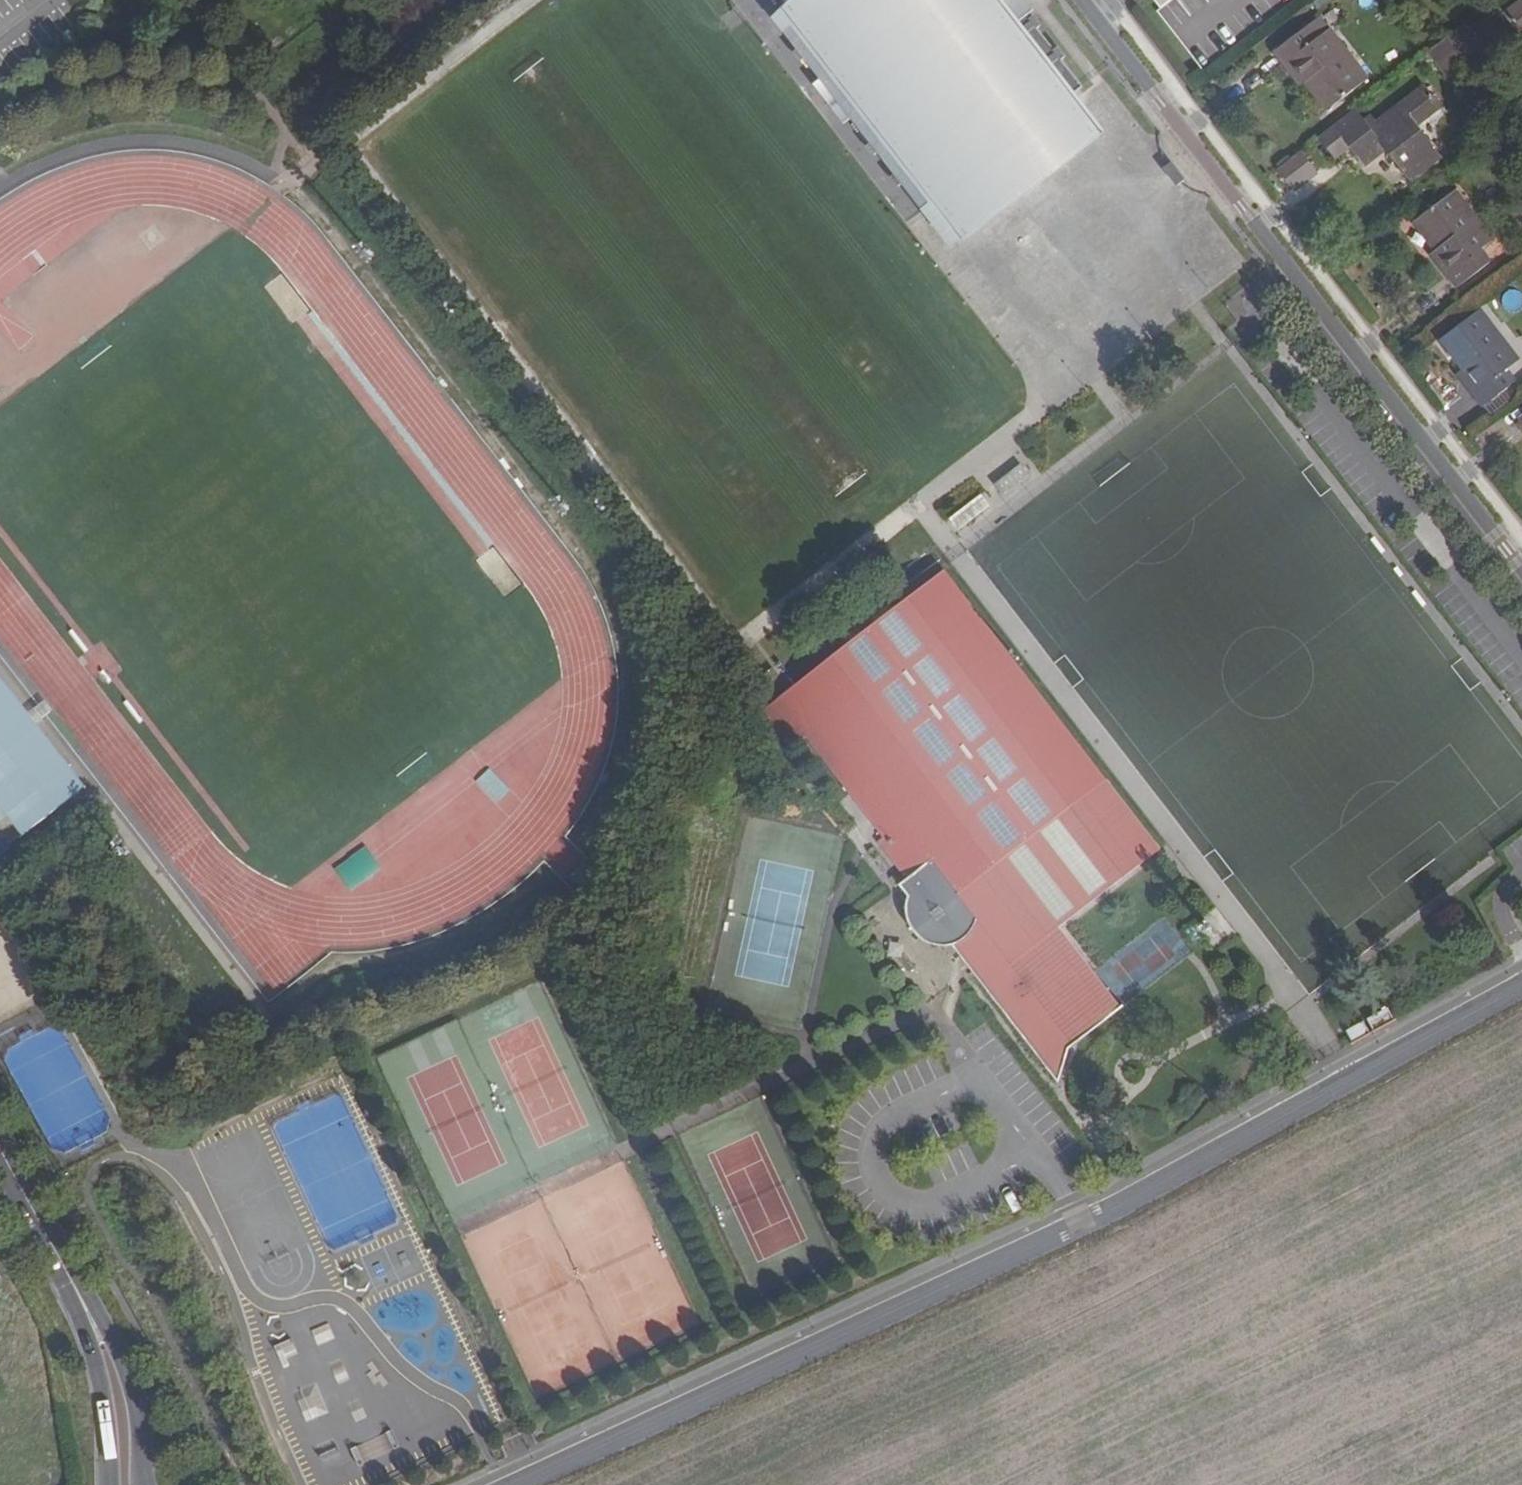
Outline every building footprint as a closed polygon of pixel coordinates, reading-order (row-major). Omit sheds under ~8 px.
[(784,9),(769,21),(818,88),(814,91),(840,124),(843,122),(913,218),(929,206),(950,234),(975,215),(973,213),(997,195),(1004,206),(1032,185),(1024,175),(1048,157),(1050,159),(1075,140),(1054,114),(1078,97),(1020,24),(1025,20),(1009,0),(777,0),(784,9)] [(1157,5),(1153,7),(1197,67),(1290,0),(1153,0),(1157,5)] [(1505,13),(1520,34),(1521,33),(1521,0),(1505,13)] [(1316,17),(1270,49),(1293,80),(1300,76),(1322,106),(1349,87),(1341,76),(1353,67),(1316,17)] [(1443,39),(1461,62),(1478,49),(1460,26),(1443,39)] [(1444,76),(1461,62),(1443,39),(1425,52),(1444,76)] [(1436,152),(1414,122),(1437,105),(1422,82),(1374,119),(1368,112),(1361,117),(1353,106),(1318,132),(1333,153),(1348,142),(1358,155),(1381,138),(1386,143),(1408,174),(1436,152)] [(1381,138),(1358,155),(1362,161),(1386,143),(1381,138)] [(1024,175),(1032,185),(1081,148),(1075,140),(1050,159),(1048,157),(1024,175)] [(1292,194),(1318,174),(1299,150),(1273,169),(1292,194)] [(1449,186),(1407,218),(1430,249),(1425,252),(1447,283),(1480,260),(1471,247),(1485,237),(1449,186)] [(975,215),(950,234),(956,242),(1004,206),(997,195),(973,213),(975,215)] [(1472,305),(1433,334),(1456,365),(1450,369),(1476,403),(1506,381),(1496,368),(1510,357),(1472,305)] [(1510,416),(1521,433),(1521,407),(1510,416)] [(947,569),(773,703),(801,741),(810,734),(918,873),(899,888),(907,900),(904,922),(911,936),(932,947),(954,947),(1057,1083),(1065,1051),(1121,1011),(1060,929),(1160,848),(947,569)] [(0,695),(0,831),(13,848),(79,798),(0,695)] [(337,868),(353,890),(383,868),(368,846),(337,868)] [(1350,1041),(1367,1032),(1361,1023),(1344,1032),(1350,1041)] [(1368,1034),(1367,1032),(1350,1041),(1351,1044),(1368,1034)]
